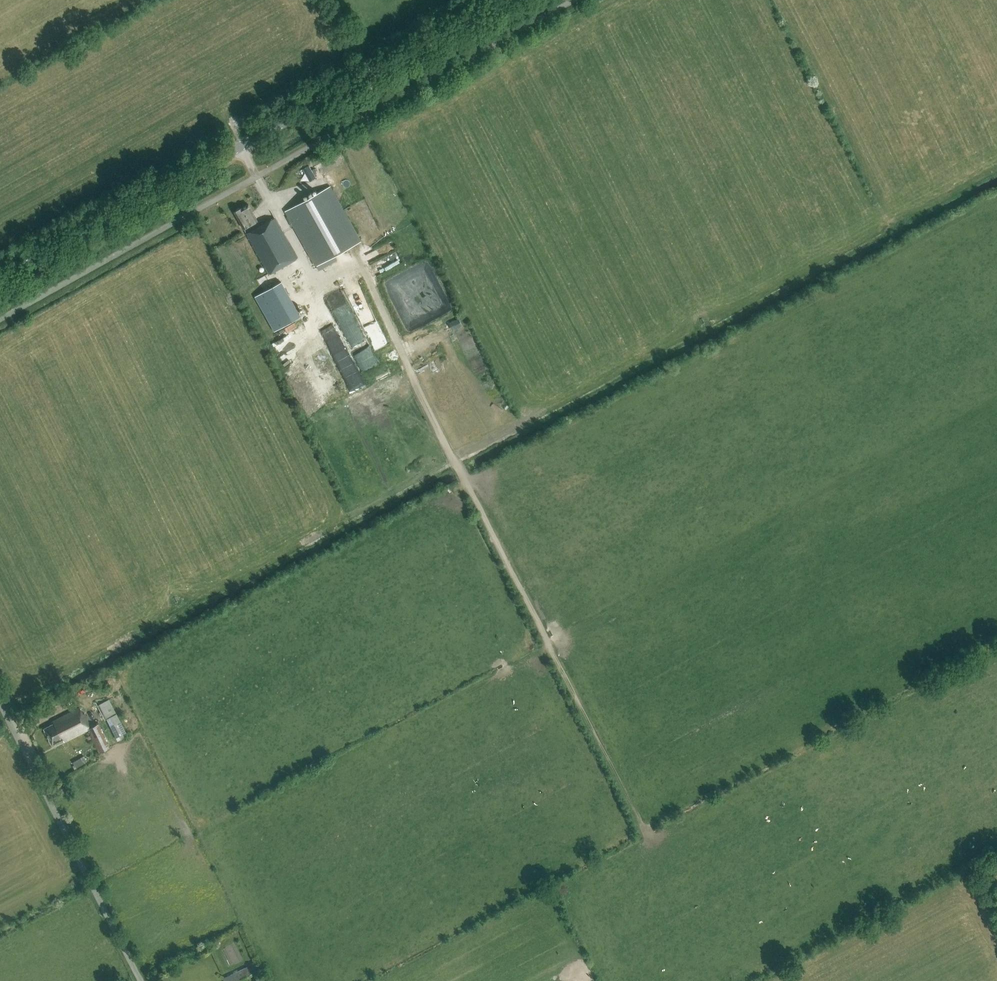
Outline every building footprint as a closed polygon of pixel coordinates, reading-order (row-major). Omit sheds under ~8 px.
[(283,181),(289,184),(295,175),(289,171),(283,181)] [(286,211),(316,266),(318,271),(337,261),(334,256),(360,241),(330,186),(286,211)] [(269,274),(297,258),(274,218),(260,225),(257,221),(258,221),(248,204),(242,208),(242,207),(240,208),(239,208),(236,209),(236,211),(234,212),(244,229),(244,228),(246,233),(269,274)] [(371,262),(378,275),(405,260),(398,247),(371,262)] [(303,321),(298,312),(295,314),(291,306),(278,283),(264,291),(263,292),(285,331),(303,321)] [(319,324),(337,362),(352,355),(334,317),(319,324)] [(302,356),(316,348),(310,339),(297,346),(302,356)] [(345,378),(350,390),(367,384),(363,372),(345,378)] [(443,399),(453,393),(446,381),(436,387),(443,399)] [(44,728),(53,747),(88,729),(100,752),(111,747),(99,722),(91,727),(84,713),(83,714),(80,707),(53,721),(54,723),(44,728)] [(106,719),(119,739),(127,735),(116,714),(106,719)] [(78,758),(81,764),(86,761),(84,755),(78,758)] [(258,973),(254,964),(227,977),(229,980),(241,980),(258,973)]
